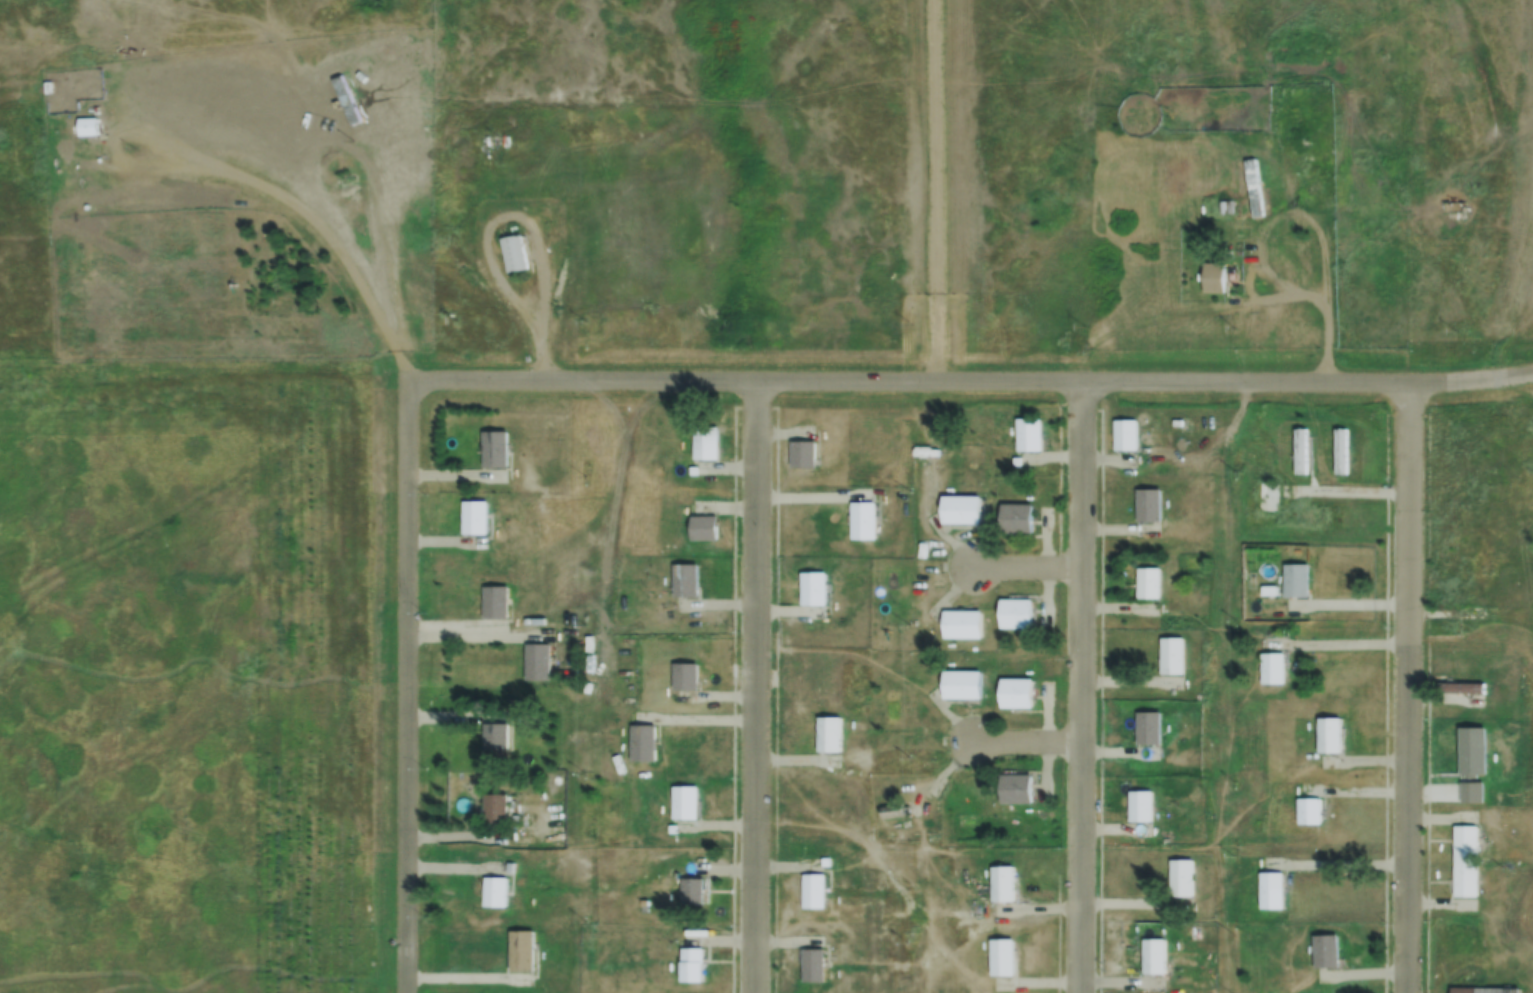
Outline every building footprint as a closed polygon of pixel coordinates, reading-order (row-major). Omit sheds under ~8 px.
[(96,119),(96,136),(78,137),(77,119),(96,119)] [(1226,199),(1226,212),(1217,212),(1217,199),(1226,199)] [(1220,202),(1221,213),(1264,209),(1263,199),(1220,202)] [(520,235),(527,270),(506,274),(499,239),(520,235)] [(1223,264),(1223,294),(1203,294),(1203,264),(1223,264)] [(1235,273),(1234,289),(1227,289),(1228,273),(1235,273)] [(1017,416),(1041,416),(1041,450),(1016,449),(1017,416)] [(1114,419),(1137,419),(1137,448),(1114,448),(1114,419)] [(693,425),(718,425),(718,459),(692,459),(693,425)] [(1305,425),(1304,469),(1292,469),(1292,425),(1305,425)] [(1344,426),(1344,470),(1331,469),(1332,426),(1344,426)] [(482,430),(507,430),(507,466),(482,466),(482,430)] [(790,440),(815,440),(815,466),(790,466),(790,440)] [(1277,481),(1277,510),(1257,509),(1257,481),(1277,481)] [(1136,488),(1160,488),(1160,520),(1136,520),(1136,488)] [(979,495),(979,521),(942,521),(942,495),(979,495)] [(462,500),(486,500),(486,533),(461,533),(462,500)] [(851,501),(875,501),(875,538),(851,538),(851,501)] [(1001,503),(1031,503),(1031,533),(1000,532),(1001,503)] [(717,515),(717,539),(691,539),(691,514),(717,515)] [(697,563),(697,596),(672,596),(673,563),(697,563)] [(1283,563),(1308,563),(1307,596),(1283,596),(1283,563)] [(1137,568),(1160,568),(1159,597),(1137,597),(1137,568)] [(825,572),(825,605),(801,605),(801,571),(825,572)] [(482,586),(507,586),(507,618),(482,618),(482,586)] [(1000,598),(1031,598),(1031,628),(1000,627),(1000,598)] [(981,609),(981,637),(944,637),(944,609),(981,609)] [(1159,638),(1183,638),(1183,674),(1159,674),(1159,638)] [(525,644),(549,644),(549,680),(525,680),(525,644)] [(1283,653),(1283,683),(1260,683),(1260,653),(1283,653)] [(697,662),(697,689),(672,689),(672,662),(697,662)] [(980,670),(980,698),(943,698),(943,670),(980,670)] [(1000,678),(1031,678),(1031,708),(1000,708),(1000,678)] [(1438,682),(1483,682),(1483,691),(1438,691),(1438,682)] [(517,699),(517,707),(508,706),(508,699),(517,699)] [(1135,712),(1159,712),(1159,743),(1135,743),(1135,712)] [(818,716),(840,716),(840,750),(817,750),(818,716)] [(1318,717),(1340,718),(1340,751),(1317,751),(1318,717)] [(483,723),(507,723),(507,748),(483,748),(483,723)] [(654,724),(654,761),(630,761),(630,724),(654,724)] [(1483,725),(1483,771),(1457,771),(1457,725),(1483,725)] [(1031,774),(1030,804),(999,803),(999,774),(1031,774)] [(1458,780),(1479,780),(1479,798),(1458,798),(1458,780)] [(672,785),(697,785),(696,819),(672,819),(672,785)] [(1128,791),(1151,791),(1151,821),(1128,821),(1128,791)] [(483,793),(506,793),(506,826),(482,826),(483,793)] [(1298,799),(1320,799),(1320,823),(1298,823),(1298,799)] [(879,807),(901,803),(903,815),(882,819),(879,807)] [(1453,826),(1476,826),(1476,895),(1453,895),(1453,826)] [(1170,860),(1192,861),(1192,896),(1169,896),(1170,860)] [(990,866),(1012,866),(1013,900),(991,900),(990,866)] [(1260,873),(1283,873),(1282,909),(1260,909),(1260,873)] [(802,874),(824,874),(824,908),(802,908),(802,874)] [(507,877),(506,906),(483,905),(484,876),(507,877)] [(682,878),(702,878),(702,904),(682,904),(682,878)] [(509,930),(532,930),(532,971),(509,971),(509,930)] [(1313,935),(1337,934),(1339,965),(1315,967),(1313,935)] [(1164,940),(1164,974),(1143,974),(1143,940),(1164,940)] [(991,941),(1013,941),(1013,975),(990,974),(991,941)] [(702,948),(702,982),(680,982),(680,948),(702,948)] [(803,949),(824,949),(824,982),(803,982),(803,949)]
